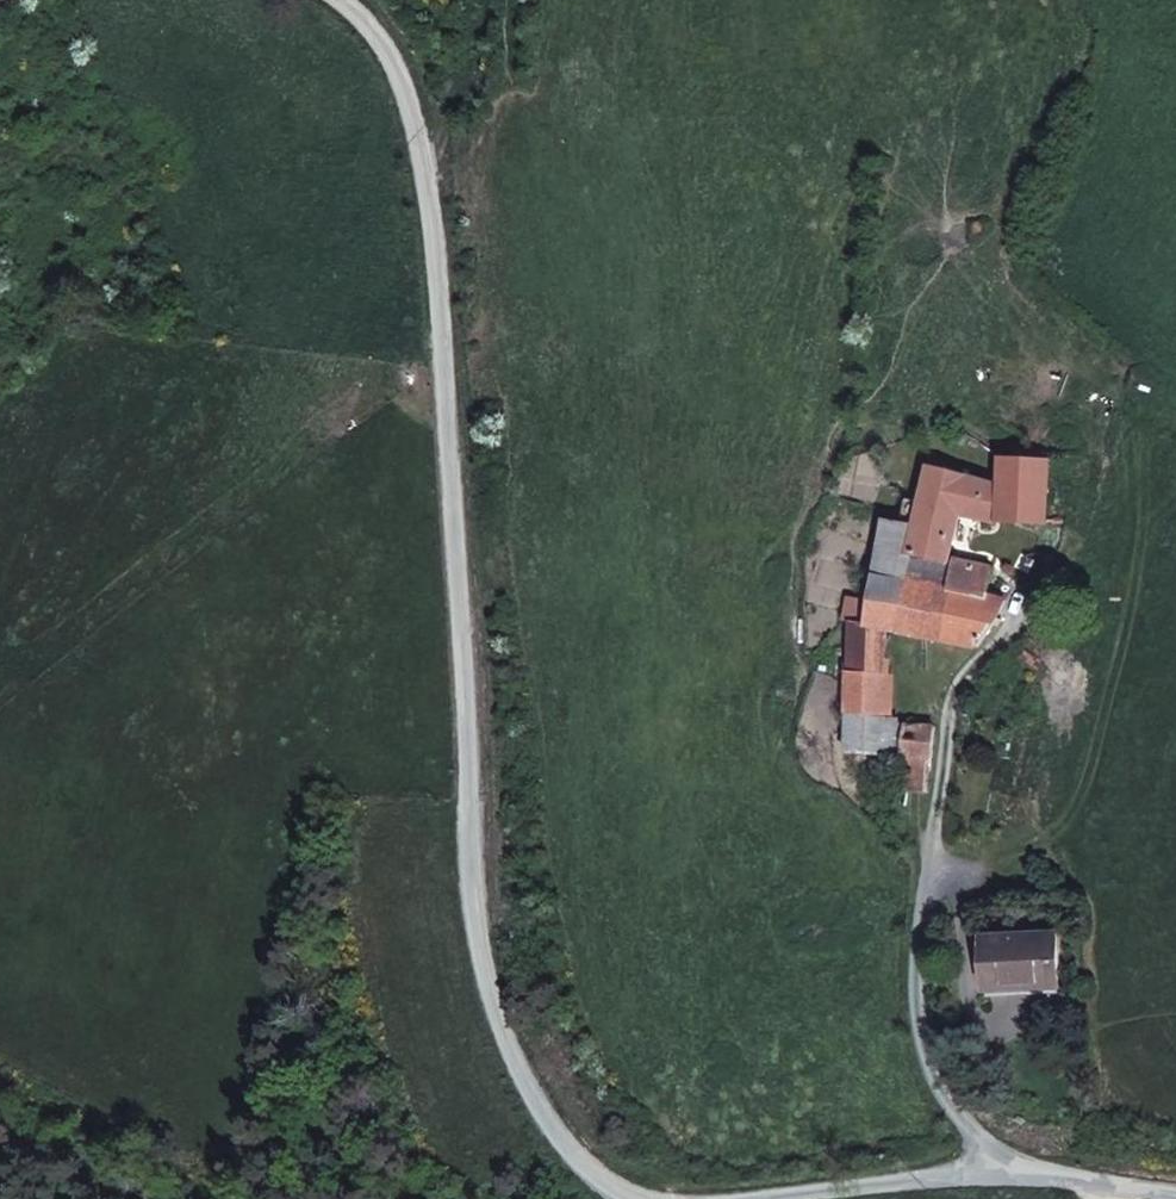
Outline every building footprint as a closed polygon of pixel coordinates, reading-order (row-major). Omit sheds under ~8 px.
[(987,523),(1035,527),(1044,459),(1002,457),(996,484),(987,523)] [(996,484),(929,472),(916,527),(908,563),(933,566),(943,518),(987,523),(996,484)] [(916,527),(884,523),(880,559),(908,563),(916,527)] [(837,621),(845,623),(887,630),(973,642),(1001,602),(975,598),(981,572),(933,566),(908,563),(880,559),(875,582),(869,581),(866,595),(855,593),(853,601),(843,597),(837,621)] [(845,623),(835,713),(877,717),(887,630),(845,623)] [(876,722),(877,717),(835,713),(832,753),(886,757),(903,757),(900,792),(923,794),(924,761),(934,761),(935,726),(876,722)] [(960,940),(963,991),(1036,987),(1031,937),(960,940)]
